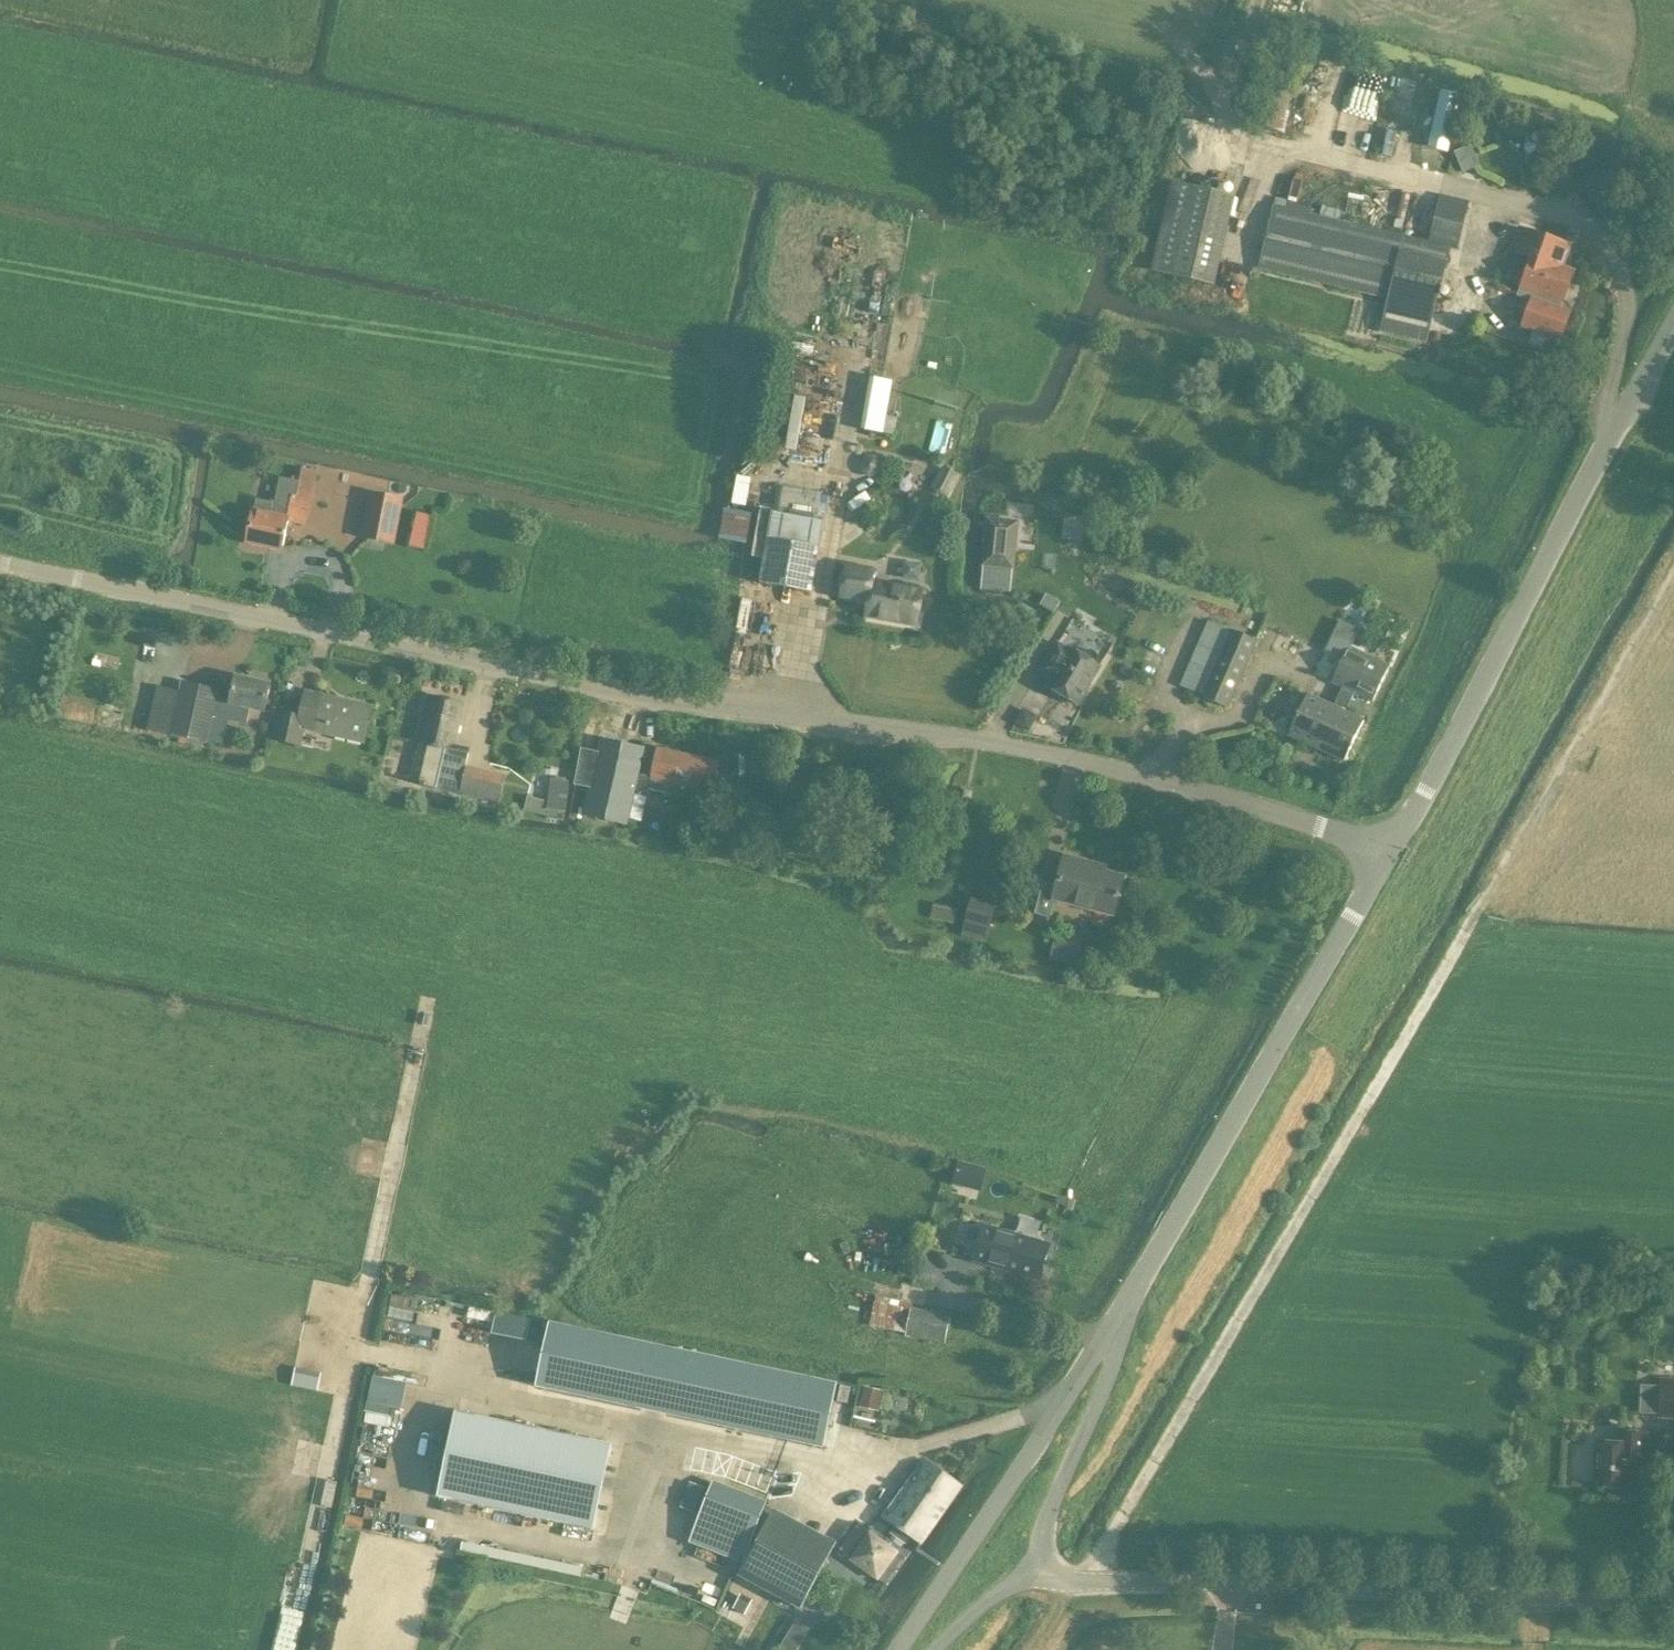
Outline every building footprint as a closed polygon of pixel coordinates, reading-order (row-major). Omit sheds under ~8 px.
[(1295,83),(1265,76),(1253,128),(1283,135),(1295,83)] [(1448,150),(1460,95),(1441,91),(1428,146),(1448,150)] [(1470,113),(1475,133),(1494,128),(1489,108),(1470,113)] [(1235,197),(1173,183),(1153,271),(1215,285),(1235,197)] [(1429,243),(1451,248),(1457,250),(1468,202),(1440,196),(1429,243)] [(1451,248),(1429,243),(1275,207),(1261,268),(1390,298),(1383,330),(1429,341),(1451,248)] [(1563,303),(1574,272),(1561,268),(1569,245),(1542,235),(1542,236),(1521,228),(1513,251),(1533,259),(1527,274),(1521,272),(1516,285),(1522,287),(1519,296),(1533,301),(1523,328),(1561,341),(1571,313),(1560,309),(1563,302),(1563,303)] [(872,377),(863,428),(884,432),(892,381),(872,377)] [(806,398),(795,396),(786,449),(796,451),(806,398)] [(881,464),(863,464),(863,470),(868,476),(876,476),(881,471),(881,464)] [(942,468),(932,488),(948,496),(958,476),(942,468)] [(256,499),(254,512),(247,542),(283,550),(289,519),(288,519),(293,496),(311,500),(317,472),(302,469),(300,481),(280,477),(275,503),(256,499)] [(407,495),(409,482),(374,475),(371,489),(407,495)] [(738,476),(732,504),(745,506),(751,478),(738,476)] [(776,512),(823,517),(826,490),(779,485),(776,512)] [(400,509),(375,504),(369,532),(364,531),(362,538),(393,543),(400,509)] [(419,511),(412,544),(428,548),(435,514),(419,511)] [(751,516),(731,511),(725,539),(745,544),(751,516)] [(760,511),(752,557),(763,559),(771,513),(760,511)] [(812,593),(825,523),(774,513),(761,584),(812,593)] [(989,519),(984,566),(1014,569),(1019,522),(989,519)] [(1071,523),(1071,537),(1084,538),(1085,524),(1071,523)] [(903,572),(920,577),(924,563),(907,558),(903,572)] [(918,626),(924,591),(921,590),(920,587),(910,585),(908,588),(873,581),(875,570),(847,565),(841,594),(869,599),(866,617),(918,626)] [(1053,613),(1060,602),(1046,594),(1040,604),(1039,605),(1053,613)] [(1342,687),(1333,707),(1309,695),(1290,735),(1346,762),(1365,722),(1346,713),(1355,693),(1373,702),(1390,668),(1350,649),(1358,631),(1342,623),(1329,651),(1344,658),(1333,683),(1342,687)] [(1226,706),(1255,641),(1235,632),(1206,697),(1226,706)] [(1059,644),(1042,671),(1055,678),(1049,687),(1054,690),(1054,694),(1062,699),(1065,697),(1078,705),(1101,667),(1097,664),(1098,663),(1099,658),(1097,653),(1092,650),(1087,651),(1083,655),(1082,655),(1072,649),(1070,651),(1059,644)] [(183,682),(171,736),(207,744),(214,716),(229,720),(247,724),(250,708),(265,712),(271,685),(237,678),(231,704),(217,701),(219,690),(183,682)] [(364,742),(372,707),(371,707),(370,710),(345,705),(346,701),(307,693),(301,718),(280,713),(274,739),(300,745),(304,728),(364,742)] [(505,778),(465,769),(468,754),(453,751),(464,704),(432,696),(412,777),(408,776),(407,781),(411,782),(411,783),(420,785),(425,787),(425,786),(459,794),(459,795),(498,805),(505,778)] [(718,780),(720,775),(717,774),(719,763),(659,749),(652,779),(639,776),(645,748),(602,739),(598,756),(581,752),(574,786),(590,789),(584,816),(627,826),(629,820),(642,822),(649,791),(680,798),(683,786),(712,793),(715,779),(718,780)] [(565,813),(569,782),(552,779),(548,802),(527,796),(524,810),(546,816),(547,810),(565,813)] [(972,800),(974,792),(965,790),(963,798),(972,800)] [(1114,915),(1123,877),(1096,870),(1098,865),(1065,857),(1058,886),(1043,882),(1035,915),(1050,918),(1055,900),(1114,915)] [(973,902),(964,935),(986,941),(995,907),(973,902)] [(958,910),(935,904),(931,918),(954,924),(958,910)] [(1076,968),(1081,945),(1063,942),(1058,964),(1076,968)] [(959,1162),(953,1184),(981,1192),(987,1170),(959,1162)] [(1041,1280),(1051,1245),(984,1226),(974,1262),(1041,1280)] [(914,1236),(912,1244),(920,1246),(922,1238),(914,1236)] [(929,1238),(927,1246),(934,1248),(936,1240),(929,1238)] [(956,1246),(954,1252),(963,1255),(965,1249),(956,1246)] [(910,1250),(907,1262),(915,1264),(918,1252),(910,1250)] [(945,1344),(951,1318),(876,1302),(870,1325),(907,1333),(906,1336),(945,1344)] [(839,1385),(554,1321),(540,1384),(825,1447),(839,1385)] [(317,1391),(321,1374),(296,1368),(292,1385),(317,1391)] [(400,1408),(405,1382),(371,1375),(365,1401),(400,1408)] [(1660,1418),(1673,1418),(1673,1383),(1661,1382),(1660,1418)] [(841,1386),(838,1401),(848,1403),(851,1388),(841,1386)] [(883,1392),(866,1388),(862,1406),(879,1410),(883,1392)] [(395,1418),(397,1408),(368,1402),(367,1402),(365,1413),(367,1413),(392,1418),(395,1418)] [(440,1493),(526,1512),(593,1527),(612,1443),(458,1409),(440,1493)] [(392,1418),(367,1413),(365,1424),(390,1428),(392,1418)] [(1598,1444),(1596,1487),(1629,1489),(1630,1467),(1644,1467),(1646,1435),(1621,1434),(1620,1438),(1611,1438),(1607,1441),(1607,1444),(1598,1444)] [(922,1544),(962,1486),(925,1460),(885,1518),(922,1544)] [(690,1483),(681,1508),(692,1512),(701,1487),(690,1483)] [(691,1541),(744,1562),(764,1509),(712,1488),(691,1541)] [(801,1609),(828,1560),(766,1526),(740,1575),(801,1609)] [(879,1579),(898,1553),(873,1535),(854,1560),(879,1579)] [(457,1558),(455,1564),(463,1566),(465,1560),(457,1558)] [(273,1649),(296,1649),(299,1649),(308,1614),(283,1608),(279,1624),(273,1649)] [(810,1629),(796,1621),(779,1649),(782,1649),(797,1649),(810,1629)]
